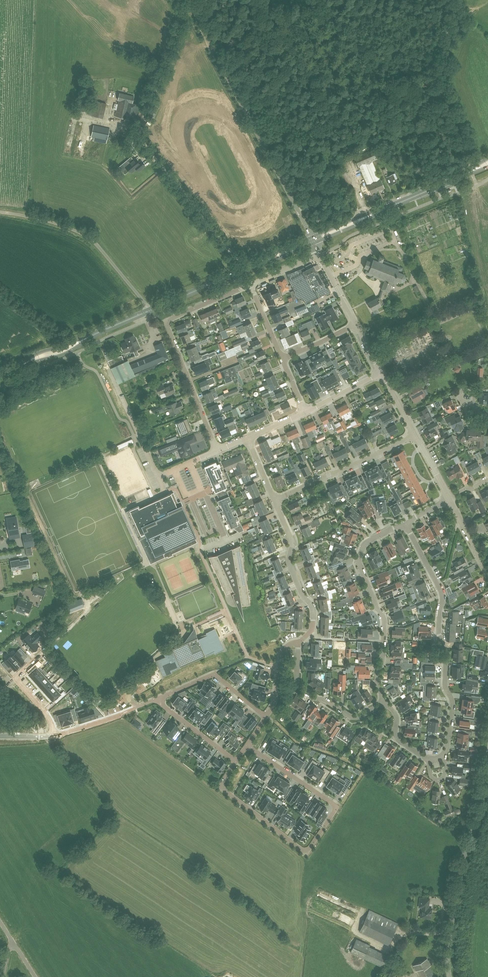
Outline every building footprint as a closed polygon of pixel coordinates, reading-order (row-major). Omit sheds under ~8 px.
[(461,12),(464,9),(459,4),(456,7),(461,12)] [(82,105),(80,111),(88,112),(92,92),(85,90),(82,105)] [(134,96),(120,93),(118,100),(132,103),(134,96)] [(91,100),(89,115),(103,118),(106,104),(91,100)] [(135,120),(139,105),(132,103),(118,100),(118,104),(114,103),(113,109),(116,109),(115,116),(135,120)] [(107,140),(110,128),(93,125),(91,137),(107,140)] [(395,140),(393,134),(392,133),(381,138),(384,145),(395,140)] [(374,183),(381,181),(374,165),(381,162),(379,158),(382,157),(378,147),(355,157),(356,160),(354,161),(355,164),(357,168),(359,167),(360,166),(368,186),(374,183)] [(129,171),(131,173),(136,168),(139,171),(145,166),(141,161),(139,163),(135,159),(129,164),(126,160),(118,167),(125,174),(129,171)] [(395,179),(397,178),(395,173),(393,174),(389,176),(385,168),(382,170),(389,185),(396,182),(395,179)] [(374,183),(377,190),(384,188),(381,180),(381,181),(374,183)] [(374,183),(368,186),(367,186),(371,193),(377,190),(374,183)] [(382,290),(384,290),(388,292),(391,284),(396,285),(398,281),(401,282),(404,281),(406,277),(404,274),(401,273),(403,268),(382,260),(384,256),(379,254),(378,258),(371,256),(369,261),(367,260),(364,267),(367,268),(365,273),(371,276),(370,278),(374,279),(375,277),(384,281),(381,289),(382,290)] [(290,276),(288,277),(293,291),(297,299),(304,300),(306,304),(326,294),(327,294),(329,293),(330,291),(328,289),(326,288),(325,289),(317,273),(313,266),(306,269),(305,268),(303,267),(291,273),(290,275),(290,276)] [(282,291),(289,288),(285,278),(278,281),(282,291)] [(269,304),(277,301),(275,297),(271,299),(269,295),(275,293),(272,285),(261,290),(265,298),(266,298),(269,304)] [(381,298),(384,290),(382,290),(379,297),(377,298),(367,303),(368,304),(367,304),(369,307),(369,306),(372,311),(373,310),(374,313),(378,311),(376,308),(381,306),(381,305),(384,304),(381,298)] [(240,305),(246,303),(243,296),(235,300),(236,301),(232,303),(235,310),(241,308),(240,305)] [(296,309),(298,315),(299,315),(308,311),(306,304),(296,309)] [(214,309),(211,310),(214,317),(215,320),(218,319),(216,316),(220,315),(218,311),(220,310),(219,306),(213,308),(214,309)] [(226,314),(234,311),(231,306),(224,309),(226,314)] [(313,306),(308,309),(308,311),(310,315),(317,312),(313,306)] [(323,314),(316,318),(322,330),(326,328),(325,327),(329,325),(327,321),(330,320),(331,322),(338,318),(332,307),(325,311),(326,313),(323,315),(323,314)] [(241,319),(251,314),(248,308),(238,312),(241,319)] [(279,314),(283,313),(281,309),(278,311),(278,312),(272,315),(275,322),(282,319),(279,314)] [(211,310),(206,313),(209,319),(214,317),(211,310)] [(206,313),(200,315),(203,322),(206,320),(209,327),(208,328),(209,331),(210,333),(213,331),(213,329),(210,323),(209,319),(206,313)] [(231,328),(242,323),(240,318),(229,323),(231,328)] [(189,326),(191,325),(189,320),(182,323),(183,324),(176,326),(178,332),(187,329),(186,325),(188,324),(189,326)] [(308,329),(313,327),(310,321),(302,324),(305,330),(301,332),(304,340),(311,337),(308,329)] [(236,326),(240,334),(254,328),(251,323),(244,326),(245,328),(244,329),(241,323),(236,326)] [(287,327),(279,330),(279,331),(279,330),(279,331),(280,334),(281,334),(282,337),(284,336),(285,338),(290,335),(287,327)] [(254,328),(240,334),(241,337),(247,335),(247,337),(245,338),(246,342),(251,340),(249,336),(256,333),(254,328)] [(181,336),(183,343),(191,340),(189,337),(194,335),(192,329),(186,331),(186,334),(181,336)] [(225,330),(220,332),(223,339),(228,337),(225,330)] [(285,348),(302,341),(298,332),(290,335),(285,338),(281,339),(285,348)] [(129,349),(131,352),(140,348),(138,344),(137,345),(133,335),(125,339),(126,341),(121,344),(122,347),(121,347),(123,350),(124,350),(124,351),(129,349)] [(343,338),(341,340),(344,346),(350,343),(352,342),(350,339),(351,339),(350,336),(344,339),(343,338)] [(445,336),(443,337),(441,338),(440,336),(436,338),(437,340),(434,341),(436,345),(438,343),(439,345),(440,345),(443,344),(443,343),(447,341),(445,336)] [(207,338),(203,339),(196,342),(196,341),(188,345),(189,349),(187,350),(189,355),(198,352),(197,348),(198,348),(197,346),(204,343),(209,342),(207,338)] [(247,348),(249,353),(255,351),(254,349),(261,346),(258,339),(251,342),(253,346),(247,348)] [(158,354),(130,365),(128,360),(124,362),(122,356),(108,361),(118,384),(132,377),(135,376),(135,374),(134,372),(168,358),(162,342),(154,345),(158,354)] [(246,342),(240,345),(242,350),(249,347),(246,342)] [(351,345),(350,343),(344,346),(339,348),(341,350),(343,349),(345,352),(354,347),(352,344),(351,345)] [(233,347),(225,351),(227,357),(236,354),(235,352),(233,347)] [(354,347),(345,352),(344,353),(346,358),(356,353),(355,351),(354,347)] [(323,354),(321,350),(320,350),(319,349),(316,351),(316,352),(315,353),(321,363),(325,361),(328,366),(327,365),(331,363),(332,364),(332,363),(327,353),(324,354),(323,354)] [(252,363),(249,364),(250,366),(253,365),(258,363),(257,360),(258,360),(266,356),(263,350),(257,353),(256,353),(256,354),(257,357),(254,359),(255,361),(254,362),(252,363)] [(217,354),(216,352),(215,351),(209,353),(208,353),(202,355),(200,354),(199,355),(198,352),(189,355),(191,361),(201,357),(202,360),(210,357),(217,354)] [(321,363),(315,353),(314,353),(314,352),(310,354),(311,355),(310,356),(312,360),(311,360),(312,362),(310,364),(313,371),(319,368),(317,365),(321,363)] [(242,356),(238,358),(240,363),(245,361),(245,360),(247,360),(253,357),(252,356),(251,353),(250,353),(249,353),(245,355),(242,356)] [(356,353),(346,358),(349,364),(351,363),(359,358),(358,355),(357,355),(356,353)] [(199,361),(201,364),(193,367),(196,374),(204,371),(204,372),(210,369),(207,362),(211,360),(210,357),(202,360),(199,361)] [(361,362),(359,358),(351,363),(353,368),(361,364),(360,362),(361,362)] [(306,361),(303,362),(302,360),(301,361),(300,360),(296,362),(296,363),(294,364),(297,370),(296,371),(298,374),(299,374),(300,375),(304,373),(305,374),(311,371),(306,361)] [(264,372),(271,369),(268,361),(261,364),(257,366),(259,369),(263,368),(264,372)] [(363,363),(361,364),(353,368),(357,375),(361,372),(361,371),(367,368),(365,365),(365,366),(363,363)] [(234,366),(223,370),(226,378),(231,376),(233,380),(239,378),(236,372),(234,366)] [(339,376),(335,369),(331,370),(331,372),(332,375),(328,377),(333,387),(335,386),(335,387),(339,386),(338,385),(339,384),(337,380),(338,379),(337,377),(339,376)] [(226,383),(233,380),(231,376),(226,378),(223,370),(220,371),(223,379),(224,379),(226,383)] [(266,378),(268,381),(263,383),(264,386),(276,380),(274,374),(266,378)] [(332,388),(333,387),(328,377),(322,380),(320,376),(317,378),(323,390),(327,388),(328,390),(329,389),(329,390),(333,389),(332,388)] [(209,385),(215,382),(213,377),(204,380),(204,381),(199,383),(202,390),(210,387),(209,385)] [(320,385),(317,379),(310,383),(311,386),(307,388),(310,394),(309,394),(311,398),(312,397),(312,398),(319,395),(316,389),(317,388),(317,387),(320,385)] [(270,386),(271,389),(279,386),(276,380),(264,386),(259,388),(260,390),(265,388),(270,386)] [(172,394),(171,393),(175,392),(172,384),(164,388),(163,384),(156,387),(159,394),(165,392),(167,396),(172,394)] [(420,401),(420,399),(426,396),(420,384),(408,391),(414,402),(416,402),(416,403),(420,401)] [(373,397),(380,393),(377,387),(370,391),(364,394),(367,400),(373,397)] [(212,394),(216,392),(214,388),(209,390),(210,392),(204,394),(207,402),(214,399),(212,394)] [(223,394),(225,398),(235,394),(234,390),(223,394)] [(275,394),(272,396),(273,399),(278,398),(279,400),(279,401),(283,399),(283,398),(286,397),(284,391),(275,394)] [(480,394),(480,403),(487,404),(487,395),(480,394)] [(369,405),(370,408),(377,404),(379,408),(386,404),(383,397),(376,401),(369,405)] [(354,410),(362,406),(360,401),(357,403),(356,400),(350,403),(354,410)] [(449,413),(457,409),(454,403),(453,403),(452,400),(444,403),(447,410),(448,410),(449,413)] [(183,407),(181,402),(177,403),(176,402),(166,406),(168,409),(171,415),(180,412),(179,409),(183,407)] [(249,410),(250,413),(252,416),(255,424),(261,421),(258,414),(255,415),(251,406),(250,406),(248,402),(246,403),(249,410)] [(284,412),(291,408),(288,402),(281,405),(284,412)] [(344,405),(342,406),(348,419),(352,417),(351,414),(352,413),(347,404),(346,404),(346,403),(343,404),(344,405)] [(164,408),(162,404),(151,409),(153,413),(164,408)] [(227,411),(232,409),(233,409),(231,404),(224,407),(225,407),(220,409),(218,404),(209,407),(212,414),(218,411),(220,414),(227,411)] [(337,409),(340,415),(342,414),(346,420),(348,419),(342,406),(339,407),(337,408),(337,409)] [(424,423),(432,419),(427,408),(419,413),(424,423)] [(380,409),(371,413),(372,417),(377,415),(382,412),(380,409)] [(244,412),(246,415),(244,415),(249,426),(255,424),(252,416),(249,418),(247,414),(250,413),(249,410),(244,412)] [(267,418),(264,411),(258,414),(261,421),(267,418)] [(330,412),(325,415),(332,427),(333,429),(335,433),(335,434),(338,432),(339,432),(341,431),(343,430),(341,425),(339,426),(336,427),(334,425),(332,420),(334,419),(330,412)] [(380,425),(382,428),(385,426),(385,425),(388,423),(387,422),(394,419),(394,418),(395,418),(393,414),(392,415),(390,412),(379,418),(377,415),(372,417),(369,419),(371,422),(373,421),(375,424),(379,421),(381,425),(380,425)] [(325,415),(320,417),(324,424),(326,423),(329,428),(332,427),(325,415)] [(454,415),(446,419),(449,426),(453,424),(456,431),(458,430),(461,432),(463,429),(465,428),(463,423),(460,416),(456,418),(454,415)] [(224,424),(225,427),(235,423),(233,418),(229,420),(229,419),(223,421),(221,416),(214,419),(217,427),(224,424)] [(355,422),(351,424),(352,426),(360,423),(356,416),(353,418),(355,422)] [(192,430),(187,418),(179,422),(183,433),(192,430)] [(339,422),(341,425),(343,430),(344,430),(348,428),(351,426),(352,426),(351,424),(350,423),(346,426),(343,420),(339,422)] [(317,436),(317,434),(315,428),(317,427),(314,421),(309,423),(314,436),(317,442),(325,438),(323,434),(317,436)] [(435,429),(440,427),(437,421),(427,426),(429,429),(425,431),(429,438),(438,434),(435,429)] [(237,428),(236,426),(235,423),(225,427),(226,429),(220,432),(222,438),(231,434),(230,431),(234,429),(237,428)] [(306,432),(307,432),(308,435),(310,434),(311,437),(314,436),(309,423),(303,425),(306,432)] [(376,436),(382,432),(383,434),(388,431),(390,435),(399,430),(395,424),(388,428),(387,426),(388,425),(387,425),(382,428),(373,433),(368,435),(371,441),(376,438),(375,437),(376,437),(376,436)] [(373,433),(372,430),(370,431),(368,432),(366,426),(364,427),(368,435),(373,433)] [(300,442),(298,436),(300,435),(297,428),(292,430),(297,443),(300,442)] [(445,432),(441,434),(441,435),(442,438),(451,434),(451,433),(450,433),(446,431),(444,429),(445,432)] [(298,453),(301,451),(297,443),(292,430),(286,433),(289,439),(291,438),(298,453)] [(459,438),(462,443),(463,446),(464,445),(463,443),(462,442),(465,439),(474,439),(474,430),(467,430),(467,432),(462,432),(459,438)] [(484,443),(484,435),(481,435),(481,430),(474,430),(474,439),(478,440),(478,448),(484,447),(484,443)] [(356,436),(362,448),(368,445),(364,438),(361,440),(359,435),(356,436)] [(190,436),(157,449),(161,456),(178,449),(182,457),(193,453),(190,446),(189,446),(187,442),(191,440),(190,436)] [(362,448),(356,436),(354,437),(356,442),(353,444),(356,451),(362,448)] [(449,455),(457,451),(455,446),(456,445),(454,441),(452,436),(446,439),(448,443),(444,446),(446,450),(447,450),(449,455)] [(349,446),(344,437),(341,439),(345,448),(349,446)] [(132,439),(125,442),(120,444),(121,448),(127,445),(134,442),(132,439)] [(262,449),(269,446),(267,440),(260,443),(262,449)] [(318,450),(324,447),(322,441),(315,444),(318,450)] [(329,456),(332,454),(328,445),(324,447),(329,456)] [(337,446),(342,457),(348,455),(345,448),(341,449),(339,445),(337,446)] [(269,446),(262,449),(265,455),(272,452),(269,446)] [(342,457),(337,446),(334,447),(337,452),(333,453),(336,460),(342,457)] [(278,449),(272,452),(265,455),(268,461),(275,458),(273,455),(277,453),(277,454),(280,453),(278,449)] [(406,455),(404,450),(393,455),(396,460),(406,455)] [(285,458),(290,456),(288,453),(277,457),(279,461),(285,458)] [(304,476),(305,475),(305,476),(308,475),(308,474),(310,473),(307,465),(304,460),(307,459),(304,453),(298,456),(301,462),(303,467),(301,468),(304,476)] [(317,456),(323,467),(328,464),(325,457),(322,459),(320,454),(317,456)] [(399,465),(407,461),(405,456),(406,455),(396,460),(394,461),(397,466),(399,465)] [(232,458),(223,462),(222,462),(226,470),(235,466),(244,462),(242,456),(233,459),(232,458)] [(323,467),(317,456),(315,457),(317,461),(314,463),(317,470),(323,467)] [(464,467),(467,466),(467,467),(471,474),(476,471),(472,464),(473,464),(471,461),(466,464),(464,460),(461,461),(464,467)] [(216,461),(204,466),(215,493),(218,491),(220,494),(227,491),(231,489),(230,486),(233,485),(227,471),(225,472),(222,465),(221,466),(219,463),(217,464),(216,461)] [(410,465),(407,461),(399,465),(401,470),(410,465)] [(478,461),(473,464),(472,464),(476,471),(482,468),(478,461)] [(244,462),(235,466),(236,466),(237,470),(235,472),(238,478),(244,476),(245,477),(243,481),(243,483),(250,480),(249,476),(248,476),(247,474),(249,474),(244,462)] [(277,486),(278,486),(279,487),(284,484),(281,476),(283,475),(278,462),(275,464),(278,471),(276,472),(277,476),(274,477),(277,483),(276,483),(277,486)] [(371,468),(376,480),(382,477),(383,478),(387,476),(382,466),(379,468),(378,465),(377,465),(377,464),(371,467),(372,468),(371,468)] [(458,479),(463,476),(462,473),(463,473),(459,465),(456,467),(447,472),(450,479),(456,476),(458,479)] [(415,475),(411,467),(401,473),(405,480),(415,475)] [(376,480),(371,468),(371,469),(370,468),(364,470),(365,471),(364,471),(366,475),(363,477),(369,490),(374,488),(371,482),(376,480)] [(295,472),(293,473),(291,469),(283,472),(285,477),(286,476),(289,482),(297,479),(295,472)] [(351,478),(356,488),(360,486),(362,490),(367,487),(363,477),(359,479),(357,475),(356,474),(354,475),(354,476),(351,478)] [(419,482),(415,475),(405,480),(409,487),(419,482)] [(356,488),(351,478),(348,479),(348,478),(345,479),(346,480),(345,481),(347,485),(344,486),(349,496),(354,494),(353,490),(356,488)] [(250,491),(257,488),(255,482),(247,485),(248,488),(244,490),(245,490),(241,492),(243,495),(246,493),(250,491)] [(336,483),(333,484),(338,495),(341,494),(342,497),(344,496),(345,498),(348,497),(345,491),(343,492),(338,483),(336,484),(336,483)] [(338,495),(333,484),(330,486),(328,487),(333,497),(330,498),(333,504),(336,503),(335,500),(337,499),(335,497),(338,495)] [(420,484),(411,489),(414,493),(422,489),(420,484)] [(257,488),(250,491),(253,497),(260,494),(257,488)] [(414,493),(412,494),(415,499),(416,498),(425,493),(422,489),(414,493)] [(223,514),(224,513),(227,518),(225,519),(227,523),(228,523),(231,529),(237,526),(239,533),(244,531),(227,491),(220,494),(221,499),(217,501),(219,505),(220,504),(223,509),(221,510),(223,514)] [(139,528),(141,533),(136,535),(149,564),(167,556),(170,555),(171,556),(172,555),(172,554),(197,542),(195,538),(196,537),(182,505),(179,506),(177,502),(178,502),(173,492),(153,502),(156,507),(141,513),(144,518),(138,521),(141,528),(139,528)] [(425,493),(416,498),(419,503),(429,498),(426,493),(425,493)] [(373,498),(374,505),(375,505),(375,508),(378,508),(379,511),(381,511),(382,512),(383,511),(383,513),(386,512),(386,511),(387,511),(384,499),(379,500),(378,496),(373,498)] [(481,512),(486,510),(481,500),(477,502),(474,496),(467,500),(472,510),(478,507),(481,512)] [(301,504),(304,502),(302,499),(300,500),(298,501),(297,501),(288,506),(291,512),(300,507),(299,505),(301,504)] [(373,509),(368,499),(362,503),(363,505),(359,507),(365,518),(372,514),(370,510),(370,509),(370,508),(372,507),(373,509)] [(401,510),(396,499),(392,501),(394,503),(389,505),(394,515),(395,514),(396,515),(398,514),(398,513),(400,512),(399,511),(401,510)] [(262,500),(255,503),(256,506),(253,508),(253,507),(249,509),(251,512),(265,506),(262,500)] [(260,515),(267,511),(265,506),(251,512),(252,515),(255,513),(259,511),(260,515)] [(358,514),(351,507),(348,511),(350,513),(349,515),(351,516),(348,520),(352,524),(354,522),(358,526),(362,522),(356,516),(358,514)] [(312,517),(310,518),(309,516),(304,518),(301,513),(293,517),(296,524),(299,522),(301,526),(307,523),(314,520),(312,517)] [(7,526),(8,531),(11,531),(12,536),(19,535),(16,518),(12,519),(9,520),(10,525),(7,526)] [(262,527),(270,524),(267,518),(260,521),(262,527)] [(315,526),(321,524),(319,518),(317,519),(314,520),(307,523),(308,526),(302,529),(305,536),(312,533),(310,529),(315,526)] [(431,529),(435,536),(440,533),(439,531),(442,529),(443,527),(445,526),(445,525),(444,524),(442,519),(439,521),(437,518),(431,521),(434,528),(431,529)] [(270,524),(262,527),(265,533),(272,530),(270,524)] [(346,537),(355,540),(357,534),(351,532),(352,528),(344,525),(342,529),(344,530),(344,532),(343,535),(346,537)] [(430,540),(434,538),(431,532),(428,533),(424,525),(417,529),(422,538),(427,535),(430,540)] [(25,546),(34,545),(32,534),(23,536),(25,546)] [(404,548),(408,546),(403,536),(397,540),(400,547),(397,548),(400,554),(406,552),(404,548)] [(271,537),(266,539),(264,540),(266,546),(273,543),(271,537)] [(342,538),(340,544),(341,544),(346,546),(347,543),(353,545),(355,540),(346,537),(345,540),(342,538)] [(341,544),(340,544),(335,542),(334,547),(333,546),(331,550),(332,550),(345,555),(346,553),(347,553),(348,551),(347,550),(340,547),(341,544)] [(273,543),(266,546),(263,548),(259,549),(261,552),(264,551),(264,550),(267,549),(269,552),(276,549),(273,543)] [(309,543),(306,544),(307,546),(300,549),(302,555),(309,552),(313,551),(312,547),(311,547),(309,543)] [(389,557),(396,553),(390,543),(383,546),(386,552),(384,553),(387,560),(390,559),(389,557)] [(442,553),(440,549),(442,548),(439,543),(434,546),(435,548),(429,552),(433,558),(442,553)] [(218,555),(208,557),(211,563),(213,563),(215,567),(214,567),(214,568),(215,567),(217,572),(216,572),(219,581),(221,580),(223,584),(222,585),(223,585),(225,589),(223,589),(225,594),(231,591),(232,593),(233,596),(234,596),(237,604),(240,604),(241,606),(250,604),(249,599),(248,600),(247,595),(248,595),(248,594),(247,595),(246,590),(248,590),(246,581),(245,581),(244,576),(245,576),(244,576),(243,571),(245,571),(243,562),(242,562),(241,557),(242,557),(241,557),(240,552),(241,552),(240,545),(231,549),(229,550),(229,553),(218,555)] [(333,568),(339,566),(337,563),(339,559),(342,561),(344,555),(345,555),(332,550),(331,552),(332,555),(333,555),(331,561),(332,564),(329,565),(329,563),(327,559),(325,560),(329,569),(333,568)] [(376,563),(381,560),(376,550),(369,554),(373,562),(370,564),(373,569),(378,567),(376,563)] [(309,552),(302,555),(305,560),(312,558),(313,560),(315,559),(319,558),(318,556),(314,557),(313,554),(311,555),(309,552)] [(272,563),(273,566),(280,563),(278,558),(276,559),(275,556),(268,559),(264,560),(255,563),(256,566),(258,565),(258,566),(265,563),(268,564),(270,563),(270,564),(272,563)] [(308,572),(315,569),(313,566),(316,565),(315,563),(320,561),(319,558),(315,559),(313,560),(311,561),(312,564),(305,566),(308,572)] [(452,568),(455,574),(457,573),(461,571),(460,568),(467,564),(464,558),(454,563),(455,566),(452,568)] [(11,563),(12,570),(30,566),(29,559),(20,560),(20,559),(11,560),(11,562),(11,563)] [(405,564),(401,565),(404,572),(409,570),(410,573),(418,569),(416,563),(414,564),(413,561),(409,562),(405,564)] [(275,575),(276,575),(277,574),(276,572),(283,569),(280,563),(273,566),(275,569),(272,570),(275,575)] [(338,572),(339,575),(349,572),(346,566),(340,569),(339,566),(333,568),(335,573),(338,572)] [(316,572),(315,569),(308,572),(310,578),(317,575),(318,578),(319,577),(320,577),(318,571),(316,572)] [(378,587),(383,585),(384,586),(388,585),(387,583),(385,578),(389,577),(388,573),(393,571),(392,569),(387,571),(381,573),(383,577),(376,580),(378,587)] [(418,571),(418,569),(410,573),(405,574),(409,584),(411,583),(415,581),(414,577),(420,575),(420,574),(421,574),(421,573),(420,571),(419,570),(418,571)] [(460,577),(463,583),(462,584),(461,585),(458,586),(459,589),(462,587),(467,585),(466,582),(472,578),(469,572),(467,573),(465,569),(461,571),(457,573),(457,574),(459,577),(460,577)] [(340,585),(342,584),(344,583),(345,582),(344,580),(351,577),(349,572),(339,575),(337,576),(338,580),(340,585)] [(279,583),(286,580),(284,575),(277,577),(276,575),(275,575),(273,576),(275,581),(278,580),(279,583)] [(324,581),(322,576),(320,577),(319,577),(320,580),(313,583),(315,588),(322,586),(321,582),(324,581)] [(286,580),(279,583),(280,586),(278,587),(280,592),(282,591),(281,589),(288,586),(286,580)] [(396,589),(397,588),(402,586),(400,581),(382,588),(384,591),(381,592),(383,599),(393,595),(392,591),(396,589)] [(414,592),(418,591),(427,587),(425,581),(418,584),(417,581),(415,581),(411,583),(414,592)] [(346,586),(344,583),(342,584),(340,585),(338,585),(339,588),(341,587),(341,586),(342,585),(344,589),(346,588),(348,591),(357,588),(354,582),(346,586)] [(467,585),(462,587),(465,594),(467,593),(468,596),(475,593),(475,594),(479,592),(476,585),(471,587),(469,584),(467,585)] [(33,591),(44,595),(46,590),(34,586),(33,591)] [(329,594),(328,593),(336,592),(335,588),(330,590),(327,590),(326,588),(324,589),(322,586),(315,588),(318,594),(325,591),(326,594),(329,594)] [(416,601),(416,602),(424,599),(423,596),(430,593),(427,587),(418,591),(414,592),(417,600),(416,601)] [(345,592),(348,601),(351,599),(353,599),(352,595),(359,593),(357,588),(348,591),(345,592)] [(282,591),(280,592),(282,598),(284,597),(286,600),(293,597),(291,592),(284,594),(282,591)] [(331,593),(329,594),(326,594),(326,598),(319,599),(320,605),(327,604),(327,600),(330,600),(329,598),(332,598),(331,593)] [(477,604),(479,608),(484,605),(485,607),(486,608),(487,608),(487,607),(487,604),(484,596),(480,598),(478,596),(468,601),(471,607),(477,604)] [(285,610),(289,608),(288,605),(295,603),(293,597),(286,600),(283,601),(285,606),(281,607),(282,611),(285,610)] [(397,603),(400,602),(399,600),(398,597),(392,599),(393,602),(387,604),(390,610),(399,607),(397,603)] [(27,601),(23,600),(20,598),(19,601),(18,600),(16,606),(20,608),(20,610),(21,610),(25,611),(29,613),(33,603),(29,602),(27,601)] [(71,611),(83,606),(80,598),(68,604),(71,611)] [(354,605),(355,608),(363,604),(361,599),(354,601),(353,599),(351,599),(348,601),(350,607),(354,605)] [(431,607),(430,607),(430,606),(426,606),(426,604),(427,603),(426,600),(422,601),(415,604),(415,603),(410,605),(412,609),(416,607),(417,609),(421,609),(420,613),(430,613),(430,610),(431,610),(431,609),(432,609),(432,608),(431,608),(431,607)] [(330,603),(327,604),(320,605),(321,611),(328,610),(329,612),(337,611),(337,609),(333,610),(333,609),(331,610),(330,603)] [(359,613),(365,610),(363,604),(355,608),(356,610),(352,612),(354,618),(360,615),(359,613)] [(287,612),(290,612),(290,615),(295,616),(302,616),(303,610),(292,610),(291,607),(289,608),(285,610),(286,612),(287,612)] [(394,622),(404,618),(401,609),(393,612),(394,615),(392,616),(394,622)] [(321,616),(321,622),(329,622),(329,619),(331,619),(332,613),(329,613),(329,616),(321,616)] [(346,624),(354,625),(354,624),(361,621),(363,625),(364,625),(371,625),(371,622),(372,621),(370,615),(366,616),(365,613),(360,615),(354,618),(346,621),(346,624)] [(302,622),(295,622),(295,625),(292,625),(292,631),(294,631),(294,628),(302,628),(302,622)] [(418,634),(421,634),(421,637),(431,638),(431,631),(428,631),(428,627),(419,626),(418,634)] [(405,633),(405,628),(398,627),(398,630),(392,630),(392,636),(401,637),(402,633),(405,633)] [(328,628),(321,628),(321,634),(328,634),(328,637),(331,638),(331,632),(328,632),(328,628)] [(163,677),(172,673),(172,672),(181,668),(180,667),(205,656),(206,657),(215,653),(215,654),(224,650),(220,641),(218,641),(217,639),(219,638),(215,629),(206,632),(206,634),(198,637),(197,637),(196,636),(188,639),(189,641),(172,648),(172,649),(166,652),(168,656),(166,657),(166,656),(156,661),(163,677)] [(372,636),(372,629),(361,629),(361,632),(358,632),(358,639),(366,639),(366,636),(372,636)] [(29,634),(22,640),(26,645),(28,648),(28,647),(32,651),(39,645),(36,642),(38,640),(34,635),(32,638),(29,634)] [(311,643),(311,649),(319,649),(319,646),(321,646),(322,640),(319,640),(319,643),(311,643)] [(391,651),(402,652),(400,652),(401,648),(403,646),(403,641),(396,641),(396,645),(391,645),(391,651)] [(462,660),(463,649),(462,649),(462,643),(456,643),(455,649),(454,649),(453,660),(462,660)] [(359,648),(358,653),(365,654),(365,651),(371,651),(371,645),(362,644),(362,648),(359,648)] [(20,649),(11,657),(19,665),(24,661),(21,657),(25,653),(20,649)] [(321,658),(321,652),(318,652),(319,649),(311,649),(311,655),(318,655),(318,658),(321,658)] [(409,663),(409,659),(404,659),(404,652),(402,652),(391,651),(391,652),(392,652),(392,658),(396,658),(396,662),(413,663),(409,663)] [(358,653),(358,663),(371,663),(371,657),(365,656),(365,654),(358,653)] [(486,664),(487,657),(477,655),(475,665),(480,666),(481,666),(481,664),(486,665),(486,664)] [(11,656),(2,664),(6,668),(10,665),(14,669),(19,665),(11,657),(11,656)] [(307,662),(307,663),(306,663),(306,667),(307,667),(306,668),(323,669),(323,664),(321,664),(321,659),(310,658),(310,662),(307,662)] [(34,669),(29,673),(33,678),(41,671),(37,666),(40,664),(37,661),(31,667),(34,669)] [(402,669),(408,669),(408,668),(412,668),(413,663),(396,662),(396,666),(392,666),(391,672),(390,672),(401,673),(401,669),(402,669)] [(425,672),(434,672),(434,670),(435,670),(435,666),(434,666),(430,666),(429,664),(428,664),(428,662),(421,662),(421,668),(420,668),(420,672),(425,672)] [(452,677),(460,677),(461,671),(464,671),(464,664),(457,664),(457,667),(453,667),(452,677)] [(485,669),(484,672),(481,671),(480,676),(486,677),(486,678),(487,679),(487,664),(486,664),(486,665),(481,664),(481,666),(480,666),(480,668),(485,669)] [(254,677),(256,678),(261,679),(261,678),(268,680),(270,674),(263,672),(264,668),(258,666),(254,677)] [(355,673),(357,673),(357,675),(358,676),(357,679),(364,680),(364,677),(369,677),(369,670),(362,670),(362,666),(355,666),(355,673)] [(479,677),(469,675),(470,670),(468,670),(467,675),(468,675),(467,680),(478,682),(479,677)] [(41,671),(33,678),(37,682),(45,676),(41,671)] [(240,674),(238,674),(234,671),(232,674),(231,673),(229,676),(230,677),(229,677),(234,681),(234,682),(237,685),(240,681),(243,683),(247,678),(246,678),(248,676),(242,671),(240,674)] [(399,673),(390,672),(390,678),(394,679),(394,683),(401,683),(402,679),(400,677),(399,677),(399,673)] [(434,678),(435,678),(435,674),(434,674),(434,672),(425,672),(425,675),(421,675),(420,682),(427,682),(427,679),(428,679),(429,678),(434,678)] [(311,681),(309,684),(313,686),(315,688),(315,687),(320,690),(324,684),(314,677),(314,673),(309,673),(308,678),(310,678),(310,680),(311,681)] [(341,694),(341,689),(345,689),(346,674),(340,674),(339,683),(334,682),(333,693),(341,694)] [(45,676),(37,682),(41,687),(49,680),(45,676)] [(49,680),(41,687),(45,691),(53,685),(49,680)] [(213,687),(212,686),(213,685),(210,682),(209,683),(208,682),(205,686),(204,684),(200,690),(205,694),(205,695),(204,695),(200,700),(206,705),(212,698),(209,696),(214,689),(213,687)] [(429,685),(429,682),(427,682),(420,682),(420,685),(423,685),(423,691),(424,691),(435,691),(436,686),(430,685),(429,685)] [(478,683),(469,682),(469,685),(462,684),(462,690),(470,692),(476,693),(477,689),(478,683)] [(252,697),(253,697),(256,698),(255,699),(260,700),(260,699),(264,701),(266,693),(261,691),(262,686),(252,683),(251,688),(252,689),(254,690),(252,697)] [(369,692),(370,691),(369,690),(370,684),(363,684),(363,687),(365,691),(362,693),(367,701),(372,698),(369,692)] [(53,685),(45,691),(49,696),(57,689),(53,685)] [(74,695),(79,690),(76,686),(71,691),(74,695)] [(392,695),(393,698),(401,693),(398,688),(395,689),(394,687),(389,690),(392,695)] [(57,689),(49,696),(53,700),(57,696),(60,699),(66,693),(64,691),(61,693),(57,689)] [(356,708),(362,704),(358,698),(361,696),(357,690),(353,693),(355,697),(351,699),(356,708)] [(422,700),(428,700),(428,697),(429,697),(435,697),(435,691),(424,691),(423,691),(423,697),(422,697),(422,700)] [(218,705),(224,697),(220,693),(215,699),(212,698),(208,703),(213,707),(215,704),(218,705)] [(410,695),(400,702),(401,705),(399,706),(402,712),(410,707),(408,704),(411,703),(410,702),(413,700),(410,695)] [(179,708),(182,710),(182,711),(182,710),(184,708),(188,711),(187,712),(188,712),(196,701),(192,698),(188,703),(179,696),(178,696),(173,703),(172,704),(173,704),(176,706),(178,708),(179,708)] [(230,700),(225,696),(224,697),(218,705),(221,707),(218,709),(223,713),(228,707),(225,706),(230,700)] [(306,703),(295,696),(290,704),(301,711),(306,703)] [(476,704),(480,701),(481,697),(471,696),(470,700),(463,699),(462,705),(472,707),(472,703),(476,704)] [(432,704),(431,709),(440,710),(441,705),(438,705),(439,702),(435,701),(435,704),(432,704)] [(226,715),(228,713),(232,716),(239,707),(238,706),(239,706),(236,703),(235,704),(234,704),(230,709),(228,707),(223,713),(226,715)] [(307,712),(309,714),(307,717),(312,721),(316,715),(318,711),(316,710),(317,708),(312,704),(308,709),(307,708),(305,712),(306,713),(307,712)] [(84,708),(76,710),(78,716),(81,715),(82,721),(95,717),(94,713),(99,711),(93,705),(90,706),(84,708)] [(468,713),(468,717),(474,718),(475,711),(471,711),(472,707),(462,705),(461,712),(468,713)] [(237,720),(235,722),(237,724),(242,719),(239,717),(244,711),(243,710),(244,709),(241,707),(240,708),(239,707),(232,716),(237,720)] [(74,708),(64,712),(68,723),(70,722),(70,723),(74,721),(72,716),(76,714),(74,708)] [(440,710),(431,709),(430,714),(433,715),(433,717),(437,718),(437,715),(440,715),(440,710)] [(161,713),(156,710),(150,718),(153,720),(150,725),(155,729),(152,732),(156,735),(163,725),(159,722),(162,716),(160,714),(161,713)] [(194,710),(189,716),(199,723),(201,721),(204,717),(207,720),(213,714),(208,710),(205,714),(201,711),(199,713),(195,710),(194,710)] [(292,718),(296,721),(300,714),(296,711),(292,718)] [(316,715),(312,721),(317,725),(320,721),(323,723),(328,715),(322,711),(321,713),(318,711),(316,715)] [(64,712),(54,715),(56,721),(59,720),(61,726),(66,724),(65,723),(68,723),(64,712)] [(406,717),(405,717),(405,721),(406,721),(406,722),(410,721),(410,725),(413,725),(421,727),(423,718),(422,718),(422,719),(417,719),(416,713),(411,713),(411,716),(406,716),(406,717)] [(244,724),(250,729),(252,726),(253,727),(256,724),(255,724),(257,721),(256,720),(256,719),(253,717),(252,718),(251,717),(247,722),(246,721),(245,722),(242,720),(238,724),(242,727),(244,724)] [(437,718),(433,717),(433,720),(429,720),(429,725),(438,726),(439,721),(436,721),(437,718)] [(324,725),(327,727),(330,729),(328,734),(333,737),(337,731),(334,729),(339,722),(333,718),(329,723),(327,722),(324,725)] [(474,719),(468,718),(467,721),(460,720),(459,726),(472,728),(474,719)] [(131,723),(138,728),(141,724),(134,719),(131,723)] [(164,730),(162,733),(173,742),(178,735),(175,733),(179,728),(170,721),(168,724),(167,723),(163,729),(164,730)] [(224,728),(222,731),(217,727),(218,726),(212,721),(206,729),(212,734),(212,733),(216,736),(219,733),(219,734),(223,737),(230,727),(226,724),(225,727),(224,727),(223,727),(224,728)] [(419,733),(419,732),(421,732),(421,727),(413,725),(412,729),(405,728),(404,735),(414,736),(415,732),(419,733)] [(431,731),(431,734),(435,734),(434,734),(435,731),(437,731),(438,726),(429,725),(428,730),(431,731)] [(336,735),(339,737),(342,739),(344,736),(350,740),(354,733),(348,729),(349,729),(346,726),(343,731),(340,729),(336,735)] [(238,743),(238,742),(235,740),(237,736),(230,730),(226,736),(228,737),(225,740),(228,742),(226,744),(228,745),(227,746),(230,748),(231,748),(234,750),(239,744),(238,743)] [(363,740),(366,742),(372,733),(366,730),(365,732),(361,730),(354,740),(360,744),(363,740)] [(468,735),(472,735),(472,732),(466,731),(466,734),(458,733),(457,739),(467,740),(468,735)] [(366,742),(364,745),(367,747),(373,751),(379,742),(376,740),(377,737),(372,733),(366,742)] [(435,734),(431,734),(432,734),(431,737),(428,736),(427,741),(437,743),(438,738),(435,737),(435,734)] [(192,747),(197,741),(191,737),(192,736),(189,735),(189,736),(187,735),(186,736),(185,736),(181,741),(178,738),(171,747),(177,751),(183,744),(182,744),(184,742),(186,743),(192,747)] [(275,739),(272,737),(268,742),(271,744),(267,750),(268,750),(267,752),(270,754),(271,753),(273,754),(279,745),(273,742),(275,739)] [(469,746),(470,741),(469,741),(467,740),(457,739),(457,746),(460,746),(459,749),(462,750),(466,750),(466,748),(468,749),(469,746)] [(436,748),(437,743),(427,741),(427,746),(430,747),(430,750),(432,750),(433,750),(434,747),(436,748)] [(207,749),(204,747),(201,745),(198,748),(194,752),(198,755),(198,754),(199,754),(205,758),(200,765),(203,767),(212,756),(209,753),(210,752),(207,749)] [(290,748),(286,746),(284,749),(279,745),(273,754),(275,755),(275,757),(278,759),(279,757),(279,758),(283,753),(285,754),(290,748)] [(386,749),(382,747),(375,758),(378,760),(381,756),(385,759),(387,756),(389,757),(395,749),(393,748),(393,747),(392,746),(391,746),(389,745),(387,749),(386,749)] [(459,761),(467,762),(467,757),(468,757),(469,752),(458,750),(458,753),(454,753),(453,760),(459,761)] [(286,758),(289,760),(287,762),(293,766),(298,757),(293,754),(293,753),(290,751),(286,758)] [(390,763),(395,767),(397,764),(401,766),(407,757),(401,753),(397,759),(394,757),(390,763)] [(304,761),(298,757),(293,766),(299,770),(301,767),(303,769),(308,762),(305,759),(304,761)] [(220,761),(215,758),(211,763),(216,767),(215,768),(220,772),(227,764),(221,759),(220,761)] [(308,774),(307,775),(310,777),(311,777),(312,778),(319,768),(316,765),(318,763),(313,759),(308,766),(311,768),(307,774),(308,774)] [(406,770),(403,768),(394,782),(397,784),(398,781),(399,782),(403,776),(405,777),(407,774),(411,776),(417,767),(411,762),(406,770)] [(259,763),(256,768),(253,767),(249,772),(254,775),(256,773),(259,775),(265,767),(259,763)] [(453,777),(460,778),(461,778),(462,768),(452,766),(451,774),(454,774),(453,777)] [(259,775),(259,776),(262,778),(261,780),(267,783),(270,778),(267,775),(270,770),(265,767),(259,775)] [(323,770),(319,768),(313,778),(314,779),(314,780),(317,782),(318,781),(322,775),(325,778),(330,771),(324,767),(323,770)] [(337,772),(333,769),(328,776),(332,778),(327,786),(327,787),(330,789),(330,788),(332,790),(339,779),(335,776),(337,772)] [(275,787),(278,789),(284,780),(282,778),(282,777),(279,775),(279,776),(278,776),(277,778),(274,776),(267,786),(273,790),(275,787)] [(420,788),(421,789),(422,788),(422,787),(427,790),(431,783),(423,777),(420,780),(418,779),(419,778),(415,776),(411,782),(407,788),(412,791),(415,785),(417,786),(418,785),(421,786),(420,787),(420,788)] [(344,782),(339,779),(332,790),(334,791),(337,794),(338,793),(343,785),(347,788),(351,781),(346,778),(344,782)] [(460,783),(457,785),(454,780),(447,786),(453,794),(460,789),(460,788),(460,787),(463,785),(470,786),(471,780),(461,778),(460,778),(460,783)] [(286,781),(284,780),(278,789),(281,791),(279,794),(285,797),(292,787),(289,785),(290,783),(289,783),(290,782),(287,780),(286,781)] [(260,787),(258,791),(250,786),(244,796),(252,800),(253,798),(256,800),(263,789),(260,787)] [(297,801),(303,792),(302,791),(302,790),(299,788),(299,789),(297,788),(296,790),(293,788),(286,799),(292,803),(295,799),(297,801)] [(445,802),(446,805),(450,803),(446,795),(443,797),(443,798),(439,798),(440,791),(439,791),(438,790),(435,790),(434,790),(433,790),(432,802),(439,802),(439,801),(445,802)] [(303,792),(297,801),(299,802),(297,806),(303,811),(310,800),(307,799),(309,796),(307,795),(308,794),(305,792),(304,793),(303,792)] [(265,798),(259,807),(265,811),(267,808),(273,812),(276,807),(271,803),(271,802),(265,798)] [(315,804),(312,802),(306,812),(310,814),(311,813),(315,816),(323,804),(320,802),(319,803),(317,802),(315,804)] [(326,806),(323,804),(315,816),(319,819),(318,822),(321,824),(326,817),(323,815),(327,808),(325,807),(326,806)] [(281,823),(281,824),(283,825),(284,825),(287,827),(289,824),(293,826),(296,821),(292,819),(291,820),(283,815),(288,809),(283,805),(279,810),(278,810),(275,815),(280,818),(277,821),(281,823)] [(295,831),(298,833),(297,836),(303,840),(310,830),(306,828),(308,825),(302,821),(295,831)] [(429,899),(420,898),(419,906),(423,907),(423,910),(422,910),(422,911),(421,912),(421,914),(421,915),(421,917),(422,917),(423,918),(425,918),(426,917),(431,918),(432,908),(428,908),(429,899)] [(388,944),(398,923),(369,910),(360,931),(388,944)] [(370,945),(356,939),(350,951),(364,958),(370,945)] [(388,956),(369,947),(364,958),(383,967),(388,956)] [(427,959),(413,965),(416,971),(417,970),(418,971),(429,966),(431,965),(427,959)] [(429,966),(418,971),(421,976),(434,976),(435,976),(429,966)]
